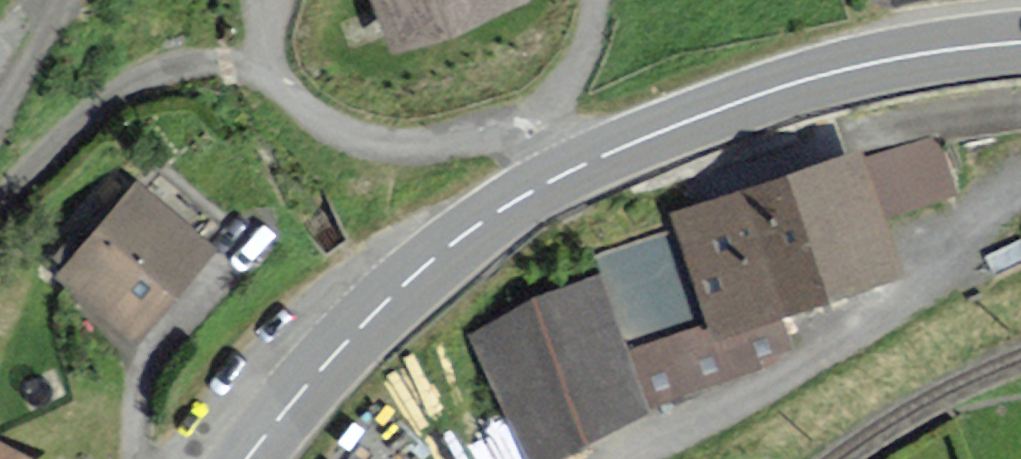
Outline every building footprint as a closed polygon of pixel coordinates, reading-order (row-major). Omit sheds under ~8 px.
[(517,0),(379,0),(397,46),(517,1),(517,0)] [(668,216),(674,232),(705,322),(708,332),(773,309),(887,270),(869,219),(957,189),(940,139),(858,167),(853,153),(804,170),(727,196),(668,216)] [(159,210),(138,192),(63,280),(130,337),(205,250),(159,210)] [(624,349),(705,322),(674,232),(593,259),(601,282),(624,349)] [(624,349),(601,282),(467,328),(513,458),(523,458),(647,416),(624,349)] [(708,332),(705,322),(624,349),(647,416),(758,378),(752,362),(787,350),(773,309),(708,332)]
